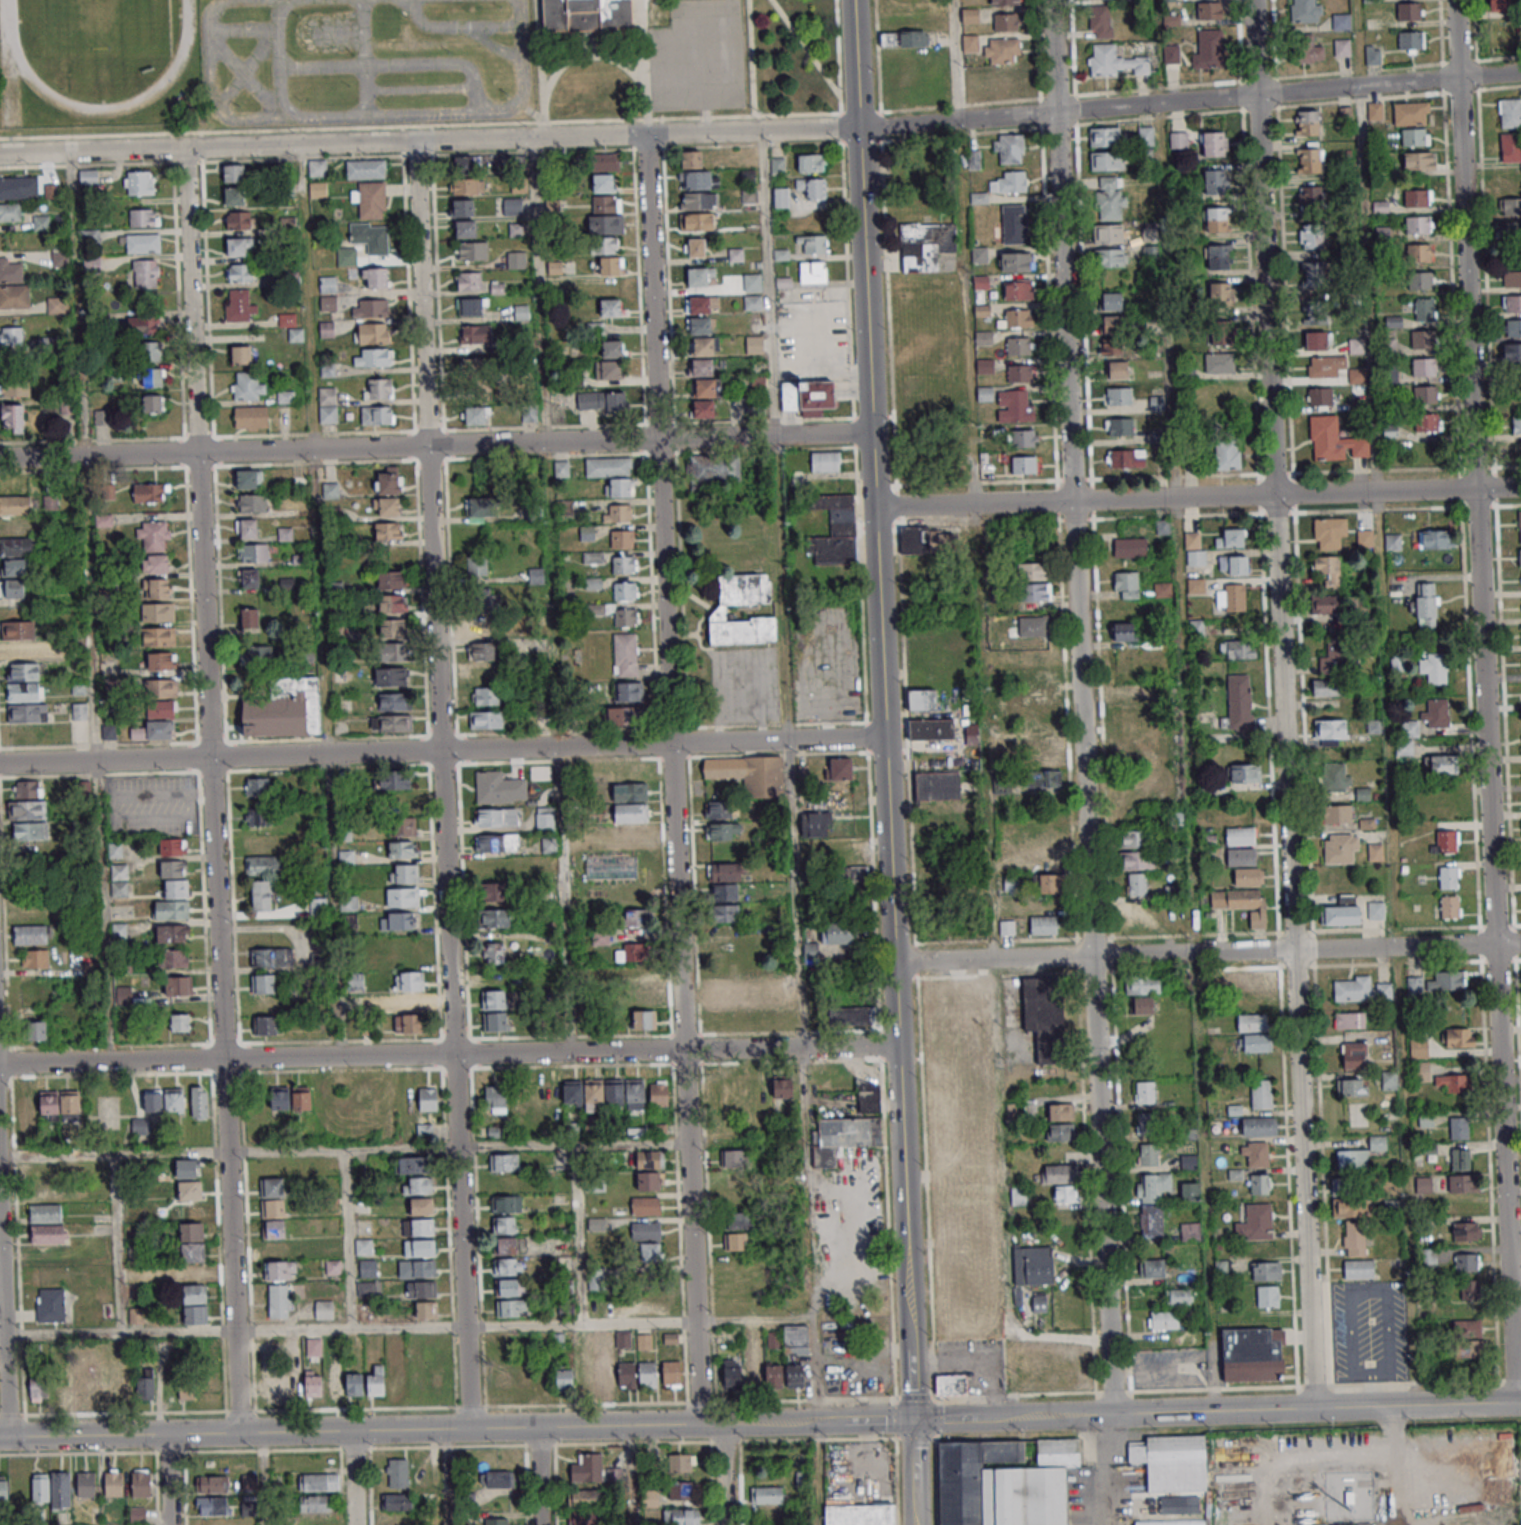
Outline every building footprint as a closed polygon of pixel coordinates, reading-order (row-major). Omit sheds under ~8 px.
[(543,32),(566,31),(566,33),(600,32),(600,30),(630,28),(629,0),(542,0),(543,32)] [(1315,4),(1315,0),(1290,0),(1290,22),(1321,22),(1321,4),(1315,4)] [(1488,11),(1509,11),(1509,0),(1488,0),(1488,11)] [(1222,2),(1198,2),(1198,19),(1222,19),(1222,2)] [(1421,3),(1396,3),(1396,20),(1421,20),(1421,3)] [(1091,5),(1091,38),(1112,38),(1112,5),(1091,5)] [(994,30),(1018,30),(1018,12),(994,13),(994,30)] [(1332,13),(1332,30),(1351,30),(1351,13),(1332,13)] [(1193,68),(1223,68),(1223,29),(1198,30),(1198,51),(1192,51),(1193,68)] [(927,46),(927,31),(899,31),(899,46),(927,46)] [(1424,31),(1398,31),(1398,53),(1424,53),(1424,31)] [(1291,62),(1323,62),(1323,34),(1291,34),(1291,62)] [(978,52),(978,35),(963,35),(963,52),(978,52)] [(985,64),(1020,64),(1020,38),(985,38),(985,64)] [(1334,40),(1335,56),(1350,56),(1350,39),(1334,40)] [(1116,55),(1116,43),(1088,44),(1089,75),(1149,74),(1149,55),(1116,55)] [(1366,65),(1384,64),(1384,48),(1366,48),(1366,65)] [(1520,127),(1520,99),(1499,99),(1499,127),(1520,127)] [(1384,102),(1368,102),(1368,120),(1384,120),(1384,102)] [(1429,125),(1429,102),(1393,102),(1393,125),(1429,125)] [(1297,110),(1297,135),(1320,135),(1320,110),(1297,110)] [(1154,145),(1154,126),(1139,126),(1139,145),(1154,145)] [(1089,146),(1121,146),(1121,128),(1089,128),(1089,146)] [(1430,128),(1401,128),(1401,146),(1430,146),(1430,128)] [(1187,148),(1187,131),(1170,132),(1170,148),(1187,148)] [(1227,131),(1201,131),(1201,156),(1227,156),(1227,131)] [(1501,133),(1501,162),(1520,162),(1520,133),(1501,133)] [(1024,134),(994,134),(994,155),(998,155),(998,163),(1024,163),(1024,134)] [(1299,173),(1322,173),(1322,145),(1299,145),(1299,173)] [(968,169),(980,169),(980,150),(968,150),(968,169)] [(703,169),(703,151),(682,151),(682,169),(703,169)] [(1091,152),(1091,170),(1124,170),(1124,152),(1091,152)] [(1403,152),(1403,169),(1435,169),(1435,152),(1403,152)] [(619,153),(592,153),(592,171),(619,171),(619,153)] [(798,154),(798,172),(825,172),(825,154),(798,154)] [(783,173),(784,158),(773,158),(773,173),(783,173)] [(309,159),(309,176),(328,176),(328,159),(309,159)] [(347,178),(385,178),(385,160),(347,160),(347,178)] [(224,182),(245,182),(245,164),(224,164),(224,182)] [(1228,170),(1201,170),(1201,194),(1228,194),(1228,170)] [(155,195),(155,171),(124,171),(125,195),(155,195)] [(1028,171),(999,171),(999,181),(989,181),(989,192),(1028,192),(1028,171)] [(715,189),(715,172),(680,172),(680,189),(715,189)] [(622,194),(615,194),(615,174),(591,174),(591,234),(622,234),(622,194)] [(1126,208),(1126,191),(1121,191),(1121,176),(1096,177),(1097,220),(1123,220),(1122,208),(1126,208)] [(38,199),(38,177),(0,177),(0,199),(38,199)] [(484,195),(484,178),(452,178),(452,195),(484,195)] [(825,178),(795,178),(795,189),(806,189),(806,199),(825,199),(825,178)] [(384,219),(384,182),(358,182),(358,192),(351,192),(351,202),(359,202),(359,219),(384,219)] [(1322,185),(1299,185),(1299,210),(1322,210),(1322,185)] [(246,204),(246,187),(224,187),(224,204),(246,204)] [(773,207),(789,207),(789,187),(773,187),(773,207)] [(743,189),(743,203),(757,203),(757,189),(743,189)] [(1426,206),(1426,189),(1404,189),(1404,207),(1426,206)] [(717,209),(717,193),(681,193),(681,209),(717,209)] [(971,193),(971,203),(986,203),(987,193),(971,193)] [(521,198),(504,198),(504,214),(521,214),(521,198)] [(1499,198),(1499,215),(1520,215),(1520,198),(1499,198)] [(453,199),(453,216),(473,216),(473,199),(453,199)] [(1204,232),(1231,232),(1231,202),(1204,202),(1204,232)] [(21,204),(0,204),(0,222),(21,222),(21,204)] [(1028,244),(1028,204),(1002,204),(1002,244),(1028,244)] [(129,209),(129,226),(159,226),(159,209),(129,209)] [(226,229),(254,229),(254,211),(226,211),(226,229)] [(680,231),(713,231),(713,213),(680,213),(680,231)] [(1405,216),(1405,233),(1432,233),(1432,216),(1405,216)] [(48,230),(48,218),(35,218),(35,230),(48,230)] [(476,220),(455,220),(455,237),(476,237),(476,220)] [(1156,241),(1156,222),(1143,222),(1143,241),(1156,241)] [(956,223),(901,223),(901,273),(938,273),(938,252),(956,252),(956,223)] [(1498,223),(1498,242),(1520,242),(1520,223),(1498,223)] [(367,254),(389,254),(389,224),(350,224),(350,243),(367,243),(367,254)] [(1093,243),(1124,243),(1124,224),(1093,224),(1093,243)] [(1300,248),(1322,248),(1322,224),(1300,224),(1300,248)] [(161,253),(161,235),(119,235),(119,245),(125,245),(125,253),(161,253)] [(827,253),(827,235),(795,235),(795,253),(827,253)] [(618,237),(591,237),(591,253),(618,253),(618,237)] [(226,256),(254,256),(254,238),(226,238),(226,256)] [(684,257),(704,257),(704,238),(684,238),(684,257)] [(1231,269),(1231,241),(1205,241),(1206,269),(1231,269)] [(487,242),(455,242),(455,260),(487,260),(487,242)] [(1434,244),(1407,244),(1407,261),(1434,261),(1434,244)] [(1157,256),(1155,245),(1143,247),(1144,258),(1157,256)] [(356,265),(356,248),(338,248),(338,265),(356,265)] [(1094,267),(1127,267),(1127,249),(1094,249),(1094,267)] [(525,268),(525,252),(508,253),(508,268),(525,268)] [(66,266),(66,253),(54,253),(54,266),(66,266)] [(1033,271),(1033,253),(1000,253),(1000,271),(1033,271)] [(101,272),(101,257),(86,257),(86,272),(101,272)] [(624,257),(595,257),(595,275),(624,275),(624,257)] [(24,283),(24,263),(10,263),(10,258),(0,258),(0,283),(24,283)] [(133,261),(133,289),(159,289),(159,261),(133,261)] [(800,261),(800,282),(825,282),(825,261),(800,261)] [(1304,261),(1304,286),(1324,286),(1324,261),(1304,261)] [(254,265),(227,265),(227,282),(254,282),(254,265)] [(388,288),(388,268),(363,268),(362,288),(388,288)] [(687,268),(687,286),(709,286),(709,278),(715,278),(715,268),(687,268)] [(1520,287),(1520,271),(1503,271),(1503,287),(1520,287)] [(299,285),(299,272),(282,272),(282,285),(299,285)] [(456,290),(481,290),(481,272),(456,272),(456,290)] [(1432,272),(1407,272),(1407,289),(1432,289),(1432,272)] [(761,291),(761,274),(743,274),(743,291),(761,291)] [(987,288),(987,277),(975,277),(975,288),(987,288)] [(1033,279),(1003,279),(1003,299),(1033,299),(1033,279)] [(1233,305),(1233,282),(1209,282),(1209,305),(1233,305)] [(29,286),(0,286),(0,308),(29,308),(29,286)] [(256,312),(256,303),(249,303),(249,290),(226,290),(226,321),(251,321),(251,312),(256,312)] [(1122,310),(1122,292),(1099,292),(1099,310),(1122,310)] [(1502,295),(1502,311),(1520,311),(1520,295),(1502,295)] [(47,296),(48,313),(65,313),(65,296),(47,296)] [(718,313),(718,296),(685,296),(685,313),(718,313)] [(457,315),(484,315),(484,298),(457,298),(457,315)] [(1435,298),(1414,298),(1414,320),(1435,320),(1435,298)] [(353,299),(353,316),(388,316),(388,299),(353,299)] [(600,299),(600,316),(624,316),(624,299),(600,299)] [(1327,324),(1327,301),(1303,301),(1303,324),(1327,324)] [(998,320),(998,327),(1033,327),(1033,309),(1005,309),(1005,320),(998,320)] [(295,325),(295,314),(280,314),(280,325),(295,325)] [(158,333),(158,316),(128,316),(128,333),(158,333)] [(1122,333),(1122,316),(1100,316),(1100,333),(1122,333)] [(710,334),(710,318),(687,318),(687,334),(710,334)] [(1520,336),(1520,319),(1503,319),(1503,336),(1520,336)] [(320,337),(333,337),(333,322),(320,322),(320,337)] [(1236,345),(1236,322),(1212,322),(1212,345),(1236,345)] [(354,323),(354,344),(389,344),(389,323),(354,323)] [(457,326),(457,344),(491,344),(491,326),(457,326)] [(23,327),(0,327),(0,345),(23,345),(23,327)] [(289,329),(289,341),(302,341),(302,328),(289,329)] [(1411,348),(1432,348),(1432,330),(1411,330),(1411,348)] [(1332,350),(1332,331),(1305,331),(1305,350),(1332,350)] [(764,353),(764,336),(747,336),(747,353),(764,353)] [(38,353),(52,353),(52,337),(38,337),(38,353)] [(718,337),(692,337),(692,355),(718,355),(718,337)] [(1034,337),(1006,337),(1006,354),(1034,354),(1034,337)] [(1363,352),(1363,337),(1349,337),(1349,352),(1363,352)] [(1122,338),(1102,338),(1102,354),(1122,354),(1122,338)] [(624,340),(602,340),(602,357),(624,357),(624,340)] [(162,342),(141,342),(141,361),(162,361),(162,342)] [(1503,344),(1503,361),(1520,361),(1520,344),(1503,344)] [(231,346),(231,364),(251,364),(251,346),(231,346)] [(353,356),(353,366),(392,366),(392,349),(362,349),(362,356),(353,356)] [(1204,373),(1234,373),(1234,352),(1204,352),(1204,373)] [(1308,377),(1338,377),(1338,367),(1346,367),(1346,356),(1308,356),(1308,377)] [(494,358),(460,358),(460,375),(494,375),(494,358)] [(1412,358),(1412,375),(1437,375),(1437,358),(1412,358)] [(718,359),(688,359),(688,375),(718,375),(718,359)] [(621,361),(595,361),(595,379),(621,379),(621,361)] [(1106,361),(1106,379),(1128,379),(1128,361),(1106,361)] [(1007,382),(1035,382),(1035,364),(1007,364),(1007,382)] [(142,368),(142,387),(163,387),(163,368),(142,368)] [(1349,382),(1365,382),(1365,368),(1349,368),(1349,382)] [(233,372),(233,400),(265,400),(265,381),(257,381),(257,372),(233,372)] [(2,376),(2,397),(28,397),(28,376),(2,376)] [(751,391),(765,391),(765,376),(751,376),(751,391)] [(364,379),(364,399),(392,399),(392,379),(364,379)] [(690,379),(690,397),(720,397),(720,379),(690,379)] [(492,400),(492,380),(463,380),(463,400),(492,400)] [(832,380),(833,407),(821,407),(821,417),(801,417),(798,381),(832,380)] [(797,382),(782,382),(782,410),(797,410),(797,382)] [(1439,403),(1439,385),(1413,385),(1413,403),(1439,403)] [(992,386),(978,386),(978,401),(992,401),(992,386)] [(336,387),(319,387),(319,423),(336,423),(336,387)] [(1132,387),(1104,387),(1104,405),(1132,405),(1132,387)] [(1308,408),(1333,407),(1332,387),(1308,388),(1308,408)] [(998,421),(1033,421),(1033,391),(998,391),(998,421)] [(625,392),(576,392),(576,409),(625,409),(625,392)] [(163,395),(144,395),(144,413),(163,413),(163,395)] [(1163,396),(1151,396),(1151,410),(1163,410),(1163,396)] [(713,400),(691,400),(691,418),(713,418),(713,400)] [(25,404),(2,404),(2,431),(25,431),(25,404)] [(267,406),(234,406),(234,429),(267,429),(267,406)] [(392,406),(361,406),(361,424),(392,424),(392,406)] [(490,406),(462,406),(462,425),(490,425),(490,406)] [(523,409),(524,421),(536,420),(535,409),(523,409)] [(1415,413),(1415,431),(1441,431),(1441,413),(1415,413)] [(1309,415),(1311,460),(1349,459),(1348,457),(1369,457),(1369,436),(1339,438),(1338,414),(1309,415)] [(1511,416),(1511,433),(1520,433),(1520,416),(1511,416)] [(1105,418),(1105,435),(1134,435),(1134,418),(1105,418)] [(1037,447),(1037,429),(1011,429),(1011,447),(1037,447)] [(1241,469),(1241,440),(1215,440),(1215,469),(1241,469)] [(1520,457),(1520,441),(1513,441),(1513,457),(1520,457)] [(1145,467),(1145,449),(1106,449),(1106,467),(1145,467)] [(809,452),(810,472),(838,471),(838,458),(839,458),(839,451),(809,452)] [(1012,456),(1012,474),(1036,474),(1036,456),(1012,456)] [(632,457),(586,457),(586,476),(632,476),(632,457)] [(740,482),(740,460),(704,460),(704,482),(740,482)] [(400,468),(375,468),(375,494),(400,494),(400,468)] [(237,489),(262,489),(262,471),(237,471),(237,489)] [(789,483),(802,482),(801,471),(787,472),(789,483)] [(605,478),(605,497),(633,497),(633,478),(605,478)] [(133,483),(133,502),(164,502),(164,483),(133,483)] [(815,565),(856,564),(854,494),(807,495),(808,510),(830,509),(831,537),(805,538),(806,552),(815,552),(815,565)] [(0,496),(0,515),(32,515),(32,496),(0,496)] [(238,496),(238,513),(265,513),(265,496),(238,496)] [(57,497),(43,497),(43,508),(57,508),(57,497)] [(402,516),(402,498),(374,498),(374,516),(402,516)] [(465,498),(465,519),(486,519),(486,498),(465,498)] [(609,513),(603,513),(603,522),(631,522),(631,504),(609,504),(609,513)] [(0,518),(0,535),(32,535),(32,518),(0,518)] [(1346,518),(1314,518),(1314,549),(1346,549),(1346,518)] [(238,539),(257,539),(257,520),(238,520),(238,539)] [(1157,520),(1157,533),(1169,533),(1169,520),(1157,520)] [(136,541),(143,541),(143,551),(169,551),(169,521),(136,521),(136,541)] [(402,539),(402,523),(374,523),(374,539),(402,539)] [(899,527),(900,554),(928,553),(929,551),(927,526),(899,527)] [(1224,528),(1224,537),(1215,537),(1215,547),(1245,547),(1245,528),(1224,528)] [(633,529),(611,529),(611,548),(633,548),(633,529)] [(938,529),(928,530),(929,551),(953,551),(953,533),(938,533),(938,529)] [(1373,546),(1373,529),(1357,529),(1357,546),(1373,546)] [(1418,530),(1418,548),(1453,548),(1453,530),(1418,530)] [(1385,550),(1401,550),(1401,533),(1385,533),(1385,550)] [(34,557),(34,538),(0,538),(0,557),(34,557)] [(1146,539),(1113,539),(1113,557),(1146,557),(1146,539)] [(269,562),(269,545),(238,545),(238,562),(269,562)] [(172,555),(144,555),(144,573),(172,573),(172,555)] [(636,573),(636,555),(612,555),(613,573),(636,573)] [(1248,555),(1219,555),(1219,574),(1248,574),(1248,555)] [(1340,555),(1313,555),(1313,573),(1324,573),(1324,589),(1340,589),(1340,555)] [(487,575),(487,556),(467,556),(467,576),(487,575)] [(30,559),(3,559),(3,575),(30,575),(30,559)] [(1045,563),(1019,563),(1019,579),(1045,579),(1045,563)] [(543,584),(543,568),(529,568),(529,584),(543,584)] [(259,569),(241,569),(241,588),(259,588),(259,569)] [(403,571),(378,571),(378,588),(403,588),(403,571)] [(1138,572),(1113,572),(1113,598),(1138,598),(1138,572)] [(776,642),(776,617),(727,619),(726,604),(770,604),(770,574),(714,575),(715,644),(776,642)] [(146,598),(172,598),(172,578),(146,578),(146,598)] [(1204,578),(1187,578),(1187,593),(1204,593),(1204,578)] [(26,598),(26,579),(0,579),(0,598),(26,598)] [(638,581),(614,581),(614,600),(638,600),(638,581)] [(1437,626),(1437,582),(1416,582),(1416,626),(1437,626)] [(1050,600),(1050,583),(1022,583),(1022,600),(1050,600)] [(1154,583),(1154,596),(1170,596),(1170,583),(1154,583)] [(1217,583),(1217,611),(1245,611),(1245,583),(1217,583)] [(491,609),(491,588),(469,588),(469,609),(491,609)] [(407,594),(378,594),(378,612),(407,612),(407,594)] [(1341,595),(1311,595),(1311,614),(1341,614),(1341,595)] [(175,621),(175,603),(142,604),(142,621),(175,621)] [(638,626),(638,605),(594,605),(594,614),(604,614),(604,612),(615,612),(615,626),(638,626)] [(241,628),(259,628),(258,608),(241,608),(241,628)] [(491,613),(467,614),(468,633),(492,632),(491,613)] [(1048,637),(1048,618),(1020,618),(1020,637),(1048,637)] [(380,637),(407,637),(407,619),(380,619),(380,637)] [(1204,620),(1190,620),(1190,637),(1204,637),(1204,620)] [(2,621),(2,661),(37,661),(37,641),(36,641),(36,621),(2,621)] [(1110,622),(1110,641),(1133,641),(1133,622),(1110,622)] [(177,627),(143,627),(143,646),(177,646),(177,627)] [(614,675),(636,675),(636,633),(614,633),(614,675)] [(468,660),(495,660),(495,640),(468,640),(468,660)] [(1220,640),(1220,658),(1246,658),(1246,640),(1220,640)] [(1319,673),(1358,672),(1357,650),(1345,651),(1345,641),(1327,641),(1327,655),(1319,655),(1319,673)] [(406,643),(380,643),(380,661),(406,661),(406,643)] [(242,667),(273,667),(273,646),(242,646),(242,667)] [(1053,664),(1053,646),(1023,646),(1023,664),(1053,664)] [(147,670),(177,670),(177,652),(147,652),(147,670)] [(1418,673),(1428,673),(1428,684),(1446,684),(1446,653),(1418,653),(1418,673)] [(7,663),(7,680),(40,680),(40,663),(7,663)] [(472,685),(496,685),(496,667),(472,667),(472,685)] [(375,685),(407,685),(407,668),(375,668),(375,685)] [(1023,683),(1053,683),(1053,668),(1023,668),(1023,683)] [(1251,674),(1227,674),(1228,717),(1212,718),(1212,730),(1253,729),(1251,674)] [(319,736),(319,676),(267,677),(267,697),(242,697),(242,736),(319,736)] [(178,679),(145,679),(145,697),(178,697),(178,679)] [(1312,696),(1346,696),(1346,680),(1312,680),(1312,696)] [(71,695),(87,695),(87,681),(71,681),(71,695)] [(643,682),(614,682),(614,701),(643,701),(643,682)] [(41,683),(7,683),(7,701),(41,701),(41,683)] [(1113,702),(1140,702),(1140,686),(1113,686),(1113,702)] [(498,705),(498,688),(472,688),(472,705),(498,705)] [(1055,705),(1055,689),(1023,689),(1023,705),(1055,705)] [(907,690),(908,711),(935,710),(934,690),(909,690),(907,690)] [(411,693),(379,693),(379,710),(411,710),(411,693)] [(1421,711),(1421,727),(1450,727),(1450,698),(1427,698),(1427,711),(1421,711)] [(146,701),(146,718),(175,718),(175,701),(146,701)] [(73,703),(73,720),(87,720),(87,703),(73,703)] [(8,704),(8,722),(48,722),(48,704),(8,704)] [(1141,706),(1115,706),(1115,723),(1141,723),(1141,706)] [(641,707),(608,707),(608,725),(641,725),(641,707)] [(470,728),(502,728),(502,711),(470,711),(470,728)] [(412,715),(371,715),(371,731),(412,731),(412,715)] [(908,720),(909,740),(954,739),(953,719),(908,720)] [(1315,745),(1346,745),(1346,720),(1315,720),(1315,745)] [(1368,732),(1380,732),(1380,720),(1368,720),(1368,732)] [(1396,739),(1396,755),(1413,755),(1413,738),(1419,738),(1419,720),(1401,720),(1401,739),(1396,739)] [(144,721),(144,727),(131,727),(131,739),(176,739),(176,721),(144,721)] [(1056,746),(1056,729),(1031,729),(1031,746),(1056,746)] [(1138,745),(1120,747),(1121,756),(1139,755),(1138,745)] [(1060,750),(1034,750),(1034,766),(1060,766),(1060,750)] [(1454,755),(1428,755),(1428,773),(1454,773),(1454,755)] [(703,757),(703,778),(744,778),(744,797),(783,797),(783,756),(703,757)] [(829,758),(829,780),(851,779),(850,758),(829,758)] [(1349,791),(1349,763),(1323,763),(1323,791),(1349,791)] [(1260,782),(1260,764),(1228,764),(1228,782),(1260,782)] [(410,789),(410,771),(379,771),(379,789),(410,789)] [(476,771),(476,803),(526,802),(526,779),(503,780),(502,771),(476,771)] [(912,772),(913,801),(959,800),(958,771),(912,772)] [(1061,787),(1061,771),(1029,771),(1029,787),(1061,787)] [(244,796),(271,796),(271,778),(244,778),(244,796)] [(14,797),(42,797),(42,781),(14,781),(14,797)] [(647,801),(647,784),(614,784),(614,801),(647,801)] [(417,813),(417,794),(389,794),(389,813),(417,813)] [(45,801),(8,801),(8,819),(45,819),(45,801)] [(735,818),(735,801),(707,801),(707,818),(735,818)] [(649,803),(613,803),(613,822),(649,822),(649,803)] [(1323,823),(1352,823),(1352,805),(1323,805),(1323,823)] [(554,807),(537,807),(537,830),(554,830),(554,807)] [(271,808),(245,808),(245,826),(271,826),(271,808)] [(518,809),(474,809),(474,826),(518,826),(518,809)] [(801,812),(801,837),(830,837),(830,812),(801,812)] [(416,817),(393,817),(393,836),(416,836),(416,817)] [(13,822),(13,840),(49,840),(49,822),(13,822)] [(707,840),(740,840),(740,823),(707,823),(707,840)] [(648,843),(648,824),(615,824),(615,843),(648,843)] [(1226,827),(1226,845),(1255,844),(1255,827),(1226,827)] [(1437,845),(1432,845),(1432,852),(1459,852),(1459,829),(1437,829),(1437,845)] [(1119,830),(1119,847),(1146,847),(1146,830),(1119,830)] [(518,851),(518,834),(476,834),(476,851),(518,851)] [(1324,834),(1324,863),(1358,863),(1358,834),(1324,834)] [(246,837),(246,876),(281,875),(281,855),(277,855),(277,837),(246,837)] [(159,855),(186,855),(186,839),(159,839),(159,855)] [(553,848),(553,839),(543,839),(543,848),(553,848)] [(388,841),(389,858),(417,858),(417,841),(388,841)] [(1384,861),(1384,843),(1368,843),(1368,861),(1384,861)] [(1256,866),(1256,848),(1227,848),(1227,866),(1256,866)] [(1154,851),(1121,851),(1121,869),(1154,869),(1154,851)] [(1032,875),(1032,893),(1060,893),(1060,872),(1061,872),(1061,853),(1038,853),(1038,875),(1032,875)] [(188,877),(188,861),(161,861),(161,877),(188,877)] [(740,863),(707,863),(707,881),(740,881),(740,863)] [(128,896),(128,865),(112,865),(112,896),(128,896)] [(419,865),(389,865),(389,883),(419,883),(419,865)] [(840,866),(840,884),(868,884),(868,866),(840,866)] [(1439,889),(1459,889),(1459,866),(1439,866),(1439,889)] [(1234,868),(1234,886),(1263,886),(1263,868),(1234,868)] [(1147,895),(1146,873),(1127,873),(1128,895),(1147,895)] [(164,880),(164,898),(190,898),(189,880),(164,880)] [(273,881),(252,881),(252,911),(273,911),(273,881)] [(507,883),(481,883),(481,901),(507,901),(507,883)] [(738,901),(738,884),(712,884),(712,901),(738,901)] [(386,888),(386,906),(419,906),(419,888),(386,888)] [(1210,890),(1211,910),(1249,909),(1249,929),(1266,929),(1265,890),(1210,890)] [(1459,895),(1439,895),(1439,918),(1459,918),(1459,895)] [(1028,913),(1057,913),(1057,896),(1028,896),(1028,913)] [(326,898),(310,898),(310,916),(326,916),(326,898)] [(190,919),(190,901),(155,901),(155,919),(190,919)] [(1385,901),(1368,901),(1368,919),(1385,919),(1385,901)] [(1175,920),(1174,904),(1157,905),(1158,921),(1175,920)] [(738,905),(713,905),(713,921),(738,921),(738,905)] [(1321,905),(1321,924),(1361,924),(1361,905),(1321,905)] [(510,909),(478,909),(478,927),(510,927),(510,909)] [(649,926),(649,910),(622,910),(622,926),(649,926)] [(380,929),(416,929),(416,912),(380,912),(380,929)] [(1056,916),(1030,916),(1030,935),(1056,935),(1056,916)] [(854,923),(821,923),(821,933),(805,932),(805,961),(818,961),(818,943),(854,943),(854,923)] [(13,944),(49,944),(49,925),(13,925),(13,944)] [(190,942),(190,925),(156,925),(156,942),(190,942)] [(504,943),(483,943),(483,963),(504,963),(504,943)] [(649,943),(618,943),(618,961),(649,961),(649,943)] [(737,944),(711,944),(711,962),(737,962),(737,944)] [(251,948),(251,966),(294,966),(294,948),(251,948)] [(49,949),(22,949),(22,968),(49,968),(49,949)] [(188,967),(188,949),(157,949),(157,967),(188,967)] [(481,970),(482,1010),(507,1009),(506,970),(481,970)] [(395,991),(400,991),(400,1012),(424,1012),(424,971),(395,972),(395,991)] [(1233,988),(1266,988),(1266,971),(1233,971),(1233,988)] [(1465,991),(1465,971),(1435,971),(1435,981),(1426,981),(1426,991),(1465,991)] [(347,973),(347,989),(363,989),(363,973),(347,973)] [(276,993),(276,975),(252,975),(252,993),(276,993)] [(1126,975),(1126,994),(1160,994),(1160,975),(1126,975)] [(1334,1001),(1393,1000),(1392,983),(1371,984),(1371,975),(1353,975),(1353,979),(1333,979),(1334,1001)] [(166,995),(193,995),(193,976),(166,976),(166,995)] [(1407,976),(1407,993),(1422,993),(1422,976),(1407,976)] [(1024,977),(1024,1031),(1036,1031),(1037,1064),(1064,1064),(1063,977),(1024,977)] [(742,984),(717,984),(717,1002),(742,1002),(742,984)] [(1240,994),(1240,1011),(1270,1011),(1270,994),(1240,994)] [(256,1015),(277,1014),(276,996),(256,997),(256,1015)] [(1152,1014),(1152,997),(1127,997),(1127,1014),(1152,1014)] [(872,1008),(833,1008),(833,1025),(872,1025),(872,1008)] [(655,1028),(655,1011),(632,1011),(632,1028),(655,1028)] [(1366,1012),(1334,1012),(1334,1028),(1366,1028),(1366,1012)] [(482,1031),(507,1031),(507,1013),(482,1013),(482,1031)] [(191,1014),(171,1014),(171,1032),(191,1032),(191,1014)] [(394,1014),(394,1033),(424,1033),(424,1014),(394,1014)] [(1237,1014),(1237,1031),(1267,1031),(1267,1014),(1237,1014)] [(257,1035),(279,1035),(279,1017),(257,1017),(257,1035)] [(48,1031),(48,1021),(28,1021),(28,1040),(54,1040),(54,1031),(48,1031)] [(1474,1028),(1442,1028),(1442,1046),(1474,1046),(1474,1028)] [(1416,1054),(1427,1054),(1427,1040),(1416,1040),(1416,1054)] [(1342,1068),(1366,1068),(1366,1043),(1342,1043),(1342,1068)] [(1413,1082),(1429,1082),(1429,1063),(1413,1063),(1413,1082)] [(1383,1088),(1396,1088),(1396,1072),(1383,1072),(1383,1088)] [(1470,1073),(1434,1073),(1434,1087),(1445,1087),(1445,1092),(1470,1092),(1470,1073)] [(732,1076),(732,1100),(751,1100),(751,1076),(732,1076)] [(753,1076),(753,1103),(773,1103),(773,1097),(792,1097),(792,1076),(753,1076)] [(523,1081),(523,1105),(563,1104),(585,1103),(585,1110),(605,1110),(605,1103),(626,1102),(627,1109),(645,1109),(644,1078),(604,1079),(584,1079),(584,1081),(561,1081),(523,1081)] [(668,1106),(668,1079),(650,1079),(650,1106),(668,1106)] [(709,1079),(709,1102),(727,1102),(727,1079),(709,1079)] [(1251,1079),(1251,1109),(1272,1109),(1272,1079),(1251,1079)] [(1337,1095),(1368,1095),(1368,1079),(1337,1079),(1337,1095)] [(1135,1103),(1154,1103),(1154,1081),(1135,1081),(1135,1103)] [(880,1112),(880,1082),(858,1082),(858,1112),(880,1112)] [(485,1085),(485,1113),(507,1113),(507,1085),(485,1085)] [(291,1086),(271,1086),(271,1110),(311,1110),(310,1086),(291,1086)] [(419,1111),(437,1111),(437,1086),(419,1086),(419,1111)] [(208,1087),(191,1087),(191,1118),(208,1118),(208,1087)] [(184,1112),(184,1089),(144,1089),(144,1112),(184,1112)] [(81,1121),(81,1090),(40,1091),(40,1121),(61,1121),(81,1121)] [(331,1111),(331,1090),(312,1090),(312,1111),(331,1111)] [(16,1095),(16,1125),(36,1125),(36,1095),(16,1095)] [(1048,1120),(1072,1120),(1072,1104),(1048,1104),(1048,1120)] [(1366,1126),(1366,1106),(1357,1106),(1357,1113),(1351,1113),(1351,1126),(1366,1126)] [(1137,1135),(1157,1135),(1157,1113),(1137,1113),(1137,1135)] [(1433,1113),(1419,1113),(1419,1126),(1433,1126),(1433,1113)] [(1277,1117),(1242,1117),(1242,1136),(1277,1136),(1277,1117)] [(1450,1117),(1450,1139),(1469,1139),(1469,1117),(1450,1117)] [(815,1118),(815,1168),(837,1167),(837,1146),(881,1146),(881,1118),(815,1118)] [(1074,1123),(1047,1123),(1047,1141),(1074,1141),(1074,1123)] [(1385,1150),(1386,1137),(1372,1136),(1371,1149),(1385,1150)] [(1245,1142),(1245,1167),(1269,1167),(1269,1142),(1245,1142)] [(1138,1166),(1158,1166),(1158,1143),(1138,1143),(1138,1166)] [(1470,1148),(1451,1148),(1451,1169),(1470,1169),(1470,1148)] [(743,1167),(743,1149),(721,1149),(721,1167),(743,1167)] [(1368,1168),(1368,1149),(1334,1149),(1334,1168),(1368,1168)] [(664,1168),(663,1151),(636,1151),(636,1168),(664,1168)] [(490,1154),(490,1171),(518,1171),(518,1154),(490,1154)] [(1181,1168),(1198,1168),(1198,1154),(1181,1154),(1181,1168)] [(398,1173),(430,1173),(430,1157),(398,1157),(398,1173)] [(199,1177),(199,1159),(176,1159),(176,1177),(199,1177)] [(1041,1165),(1041,1183),(1077,1183),(1077,1165),(1041,1165)] [(660,1189),(660,1171),(637,1171),(637,1189),(660,1189)] [(722,1188),(745,1188),(745,1171),(722,1171),(722,1188)] [(1162,1201),(1162,1191),(1171,1191),(1171,1173),(1137,1173),(1137,1201),(1162,1201)] [(1248,1194),(1270,1194),(1270,1174),(1248,1174),(1248,1194)] [(1478,1192),(1478,1174),(1448,1174),(1448,1192),(1478,1192)] [(1432,1176),(1416,1176),(1416,1193),(1432,1193),(1432,1176)] [(432,1177),(402,1177),(402,1194),(432,1194),(432,1177)] [(286,1261),(285,1178),(264,1178),(265,1280),(295,1280),(295,1261),(286,1261)] [(1371,1216),(1371,1196),(1360,1196),(1360,1178),(1332,1178),(1333,1216),(1371,1216)] [(183,1325),(206,1324),(202,1181),(179,1181),(183,1325)] [(1199,1201),(1199,1182),(1181,1182),(1181,1201),(1199,1201)] [(1054,1203),(1078,1203),(1078,1185),(1054,1185),(1054,1203)] [(725,1192),(725,1208),(746,1208),(746,1192),(725,1192)] [(491,1195),(491,1213),(521,1213),(521,1195),(491,1195)] [(631,1215),(659,1215),(659,1197),(631,1197),(631,1215)] [(433,1215),(433,1198),(411,1198),(411,1215),(433,1215)] [(1396,1211),(1399,1203),(1387,1199),(1384,1208),(1396,1211)] [(1235,1219),(1235,1240),(1272,1240),(1272,1203),(1244,1203),(1244,1219),(1235,1219)] [(31,1243),(64,1243),(64,1205),(30,1205),(30,1224),(31,1224),(31,1243)] [(1140,1205),(1140,1236),(1163,1236),(1162,1205),(1140,1205)] [(754,1212),(727,1212),(727,1229),(754,1229),(754,1212)] [(493,1234),(517,1234),(517,1217),(493,1217),(493,1234)] [(403,1236),(435,1236),(435,1219),(403,1219),(403,1236)] [(660,1221),(632,1221),(632,1239),(660,1239),(660,1221)] [(1366,1256),(1366,1221),(1344,1221),(1344,1256),(1366,1256)] [(1199,1222),(1181,1222),(1181,1240),(1199,1240),(1199,1222)] [(1483,1222),(1453,1222),(1453,1240),(1483,1240),(1483,1222)] [(746,1233),(725,1233),(725,1250),(746,1250),(746,1233)] [(518,1238),(493,1238),(493,1255),(518,1255),(518,1238)] [(372,1255),(372,1239),(356,1239),(356,1255),(372,1255)] [(404,1240),(404,1256),(435,1256),(435,1240),(404,1240)] [(660,1261),(660,1243),(641,1243),(641,1261),(660,1261)] [(1054,1287),(1053,1246),(1013,1247),(1014,1304),(1030,1304),(1030,1313),(1047,1312),(1046,1287),(1054,1287)] [(1454,1252),(1454,1271),(1478,1271),(1478,1252),(1454,1252)] [(523,1258),(493,1258),(493,1275),(523,1275),(523,1258)] [(1164,1259),(1142,1259),(1142,1279),(1164,1279),(1164,1259)] [(359,1277),(377,1277),(377,1260),(359,1260),(359,1277)] [(436,1260),(399,1260),(399,1278),(436,1277),(436,1260)] [(1374,1278),(1374,1260),(1343,1260),(1343,1279),(1374,1278)] [(1281,1262),(1251,1262),(1251,1281),(1281,1281),(1281,1262)] [(606,1268),(589,1268),(589,1290),(606,1290),(606,1268)] [(494,1296),(526,1296),(526,1279),(494,1279),(494,1296)] [(1480,1280),(1461,1280),(1461,1300),(1480,1300),(1480,1280)] [(358,1297),(378,1297),(378,1282),(358,1282),(358,1297)] [(436,1297),(436,1282),(407,1282),(407,1297),(436,1297)] [(292,1284),(269,1284),(269,1317),(292,1317),(292,1284)] [(1256,1307),(1279,1307),(1279,1286),(1256,1286),(1256,1307)] [(65,1321),(65,1289),(37,1289),(37,1321),(65,1321)] [(1165,1304),(1193,1304),(1193,1289),(1165,1289),(1165,1304)] [(636,1297),(636,1315),(665,1315),(665,1297),(636,1297)] [(333,1300),(315,1300),(315,1319),(333,1319),(333,1300)] [(496,1300),(496,1316),(527,1316),(527,1300),(496,1300)] [(438,1302),(416,1302),(416,1318),(438,1318),(438,1302)] [(1179,1329),(1179,1311),(1148,1311),(1148,1329),(1179,1329)] [(1482,1319),(1455,1319),(1455,1338),(1482,1338),(1482,1319)] [(808,1355),(808,1323),(784,1323),(784,1355),(808,1355)] [(1285,1381),(1284,1327),(1221,1327),(1222,1382),(1285,1381)] [(637,1349),(652,1349),(652,1334),(637,1334),(637,1349)] [(321,1338),(307,1338),(307,1355),(321,1355),(321,1338)] [(1483,1340),(1453,1340),(1453,1357),(1483,1357),(1483,1340)] [(430,1390),(446,1390),(446,1352),(430,1352),(430,1390)] [(741,1386),(741,1360),(724,1360),(724,1386),(741,1386)] [(803,1387),(803,1360),(787,1360),(787,1387),(803,1387)] [(680,1387),(680,1361),(663,1361),(663,1387),(680,1387)] [(636,1362),(619,1362),(619,1389),(636,1389),(636,1362)] [(639,1362),(639,1388),(657,1388),(657,1362),(639,1362)] [(576,1364),(576,1388),(594,1388),(594,1364),(576,1364)] [(372,1374),(367,1374),(367,1395),(385,1395),(385,1365),(372,1365),(372,1374)] [(767,1388),(783,1388),(783,1365),(767,1365),(767,1388)] [(573,1390),(573,1366),(556,1366),(556,1390),(573,1390)] [(744,1366),(745,1386),(763,1386),(763,1366),(744,1366)] [(342,1396),(342,1367),(325,1367),(325,1396),(342,1396)] [(614,1390),(614,1368),(597,1368),(597,1390),(614,1390)] [(510,1369),(493,1369),(493,1390),(510,1390),(510,1369)] [(133,1370),(115,1370),(115,1398),(133,1398),(133,1370)] [(304,1397),(322,1397),(322,1370),(304,1370),(304,1397)] [(388,1394),(406,1394),(406,1371),(388,1371),(388,1394)] [(426,1372),(408,1372),(408,1393),(426,1393),(426,1372)] [(346,1396),(364,1396),(364,1373),(346,1373),(346,1396)] [(70,1401),(70,1374),(54,1374),(54,1401),(70,1401)] [(936,1375),(936,1395),(966,1395),(966,1375),(936,1375)] [(137,1376),(137,1399),(156,1399),(156,1376),(137,1376)] [(197,1377),(178,1377),(178,1399),(197,1399),(197,1377)] [(30,1378),(30,1401),(48,1401),(48,1378),(30,1378)] [(92,1379),(74,1379),(74,1401),(92,1401),(92,1379)] [(1147,1492),(1205,1491),(1205,1436),(1128,1437),(1128,1463),(1147,1463),(1147,1492)] [(1066,1467),(1079,1467),(1079,1440),(1037,1440),(1038,1466),(1025,1466),(1024,1441),(939,1442),(940,1524),(1067,1524),(1066,1467)] [(602,1482),(602,1453),(580,1453),(580,1463),(570,1463),(570,1482),(602,1482)] [(671,1454),(671,1472),(694,1472),(694,1454),(671,1454)] [(408,1459),(388,1459),(388,1488),(408,1488),(408,1459)] [(105,1469),(105,1497),(123,1497),(123,1469),(105,1469)] [(132,1497),(152,1497),(152,1469),(132,1469),(132,1497)] [(96,1471),(77,1471),(77,1497),(96,1497),(96,1471)] [(513,1487),(513,1471),(485,1471),(485,1487),(513,1487)] [(71,1510),(71,1472),(52,1472),(52,1510),(71,1510)] [(32,1473),(32,1503),(48,1503),(48,1473),(32,1473)] [(258,1489),(258,1474),(241,1474),(241,1489),(258,1489)] [(337,1474),(298,1475),(298,1492),(338,1491),(337,1474)] [(10,1499),(10,1476),(0,1476),(0,1499),(10,1499)] [(228,1476),(197,1476),(197,1492),(228,1492),(228,1476)] [(669,1499),(693,1499),(693,1482),(669,1482),(669,1499)] [(751,1504),(783,1504),(783,1487),(751,1487),(751,1504)] [(568,1507),(595,1507),(595,1490),(568,1490),(568,1507)] [(644,1507),(658,1507),(658,1490),(644,1490),(644,1507)] [(412,1493),(383,1493),(383,1511),(412,1511),(412,1493)] [(300,1512),(330,1512),(330,1495),(300,1495),(300,1512)] [(197,1497),(197,1515),(232,1515),(232,1497),(197,1497)] [(242,1500),(242,1515),(258,1515),(258,1500),(242,1500)] [(894,1502),(826,1503),(826,1524),(894,1524),(894,1502)] [(145,1522),(145,1507),(129,1507),(129,1522),(145,1522)] [(699,1510),(663,1510),(663,1524),(699,1524),(699,1510)] [(597,1512),(569,1512),(569,1524),(597,1524),(597,1512)]
